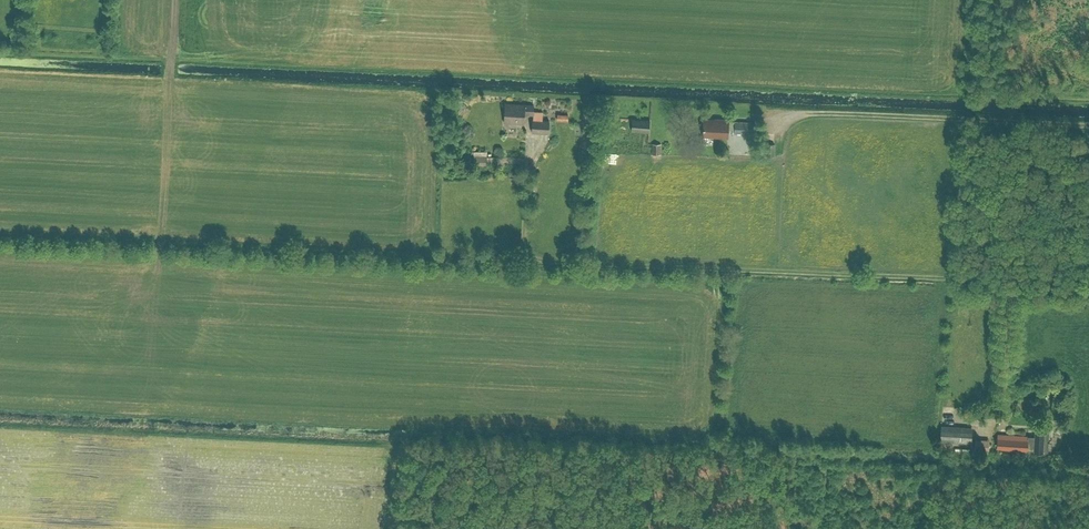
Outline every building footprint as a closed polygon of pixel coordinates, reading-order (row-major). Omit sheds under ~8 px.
[(533,114),(534,104),(505,102),(504,123),(524,124),(524,114),(533,114)] [(632,119),(630,130),(649,132),(650,120),(632,119)] [(720,119),(720,120),(703,120),(702,135),(728,137),(728,129),(734,129),(734,132),(756,133),(757,123),(729,121),(729,120),(720,119)] [(533,120),(532,132),(549,133),(549,121),(533,120)] [(775,155),(774,143),(766,143),(766,155),(775,155)] [(661,155),(661,145),(652,144),(652,154),(661,155)] [(474,150),(473,164),(486,165),(487,151),(474,150)] [(970,442),(971,428),(941,426),(940,440),(970,442)] [(1028,436),(997,434),(996,447),(1027,450),(1027,449),(1034,449),(1033,453),(1047,454),(1048,429),(1035,429),(1034,438),(1028,437),(1028,436)]
